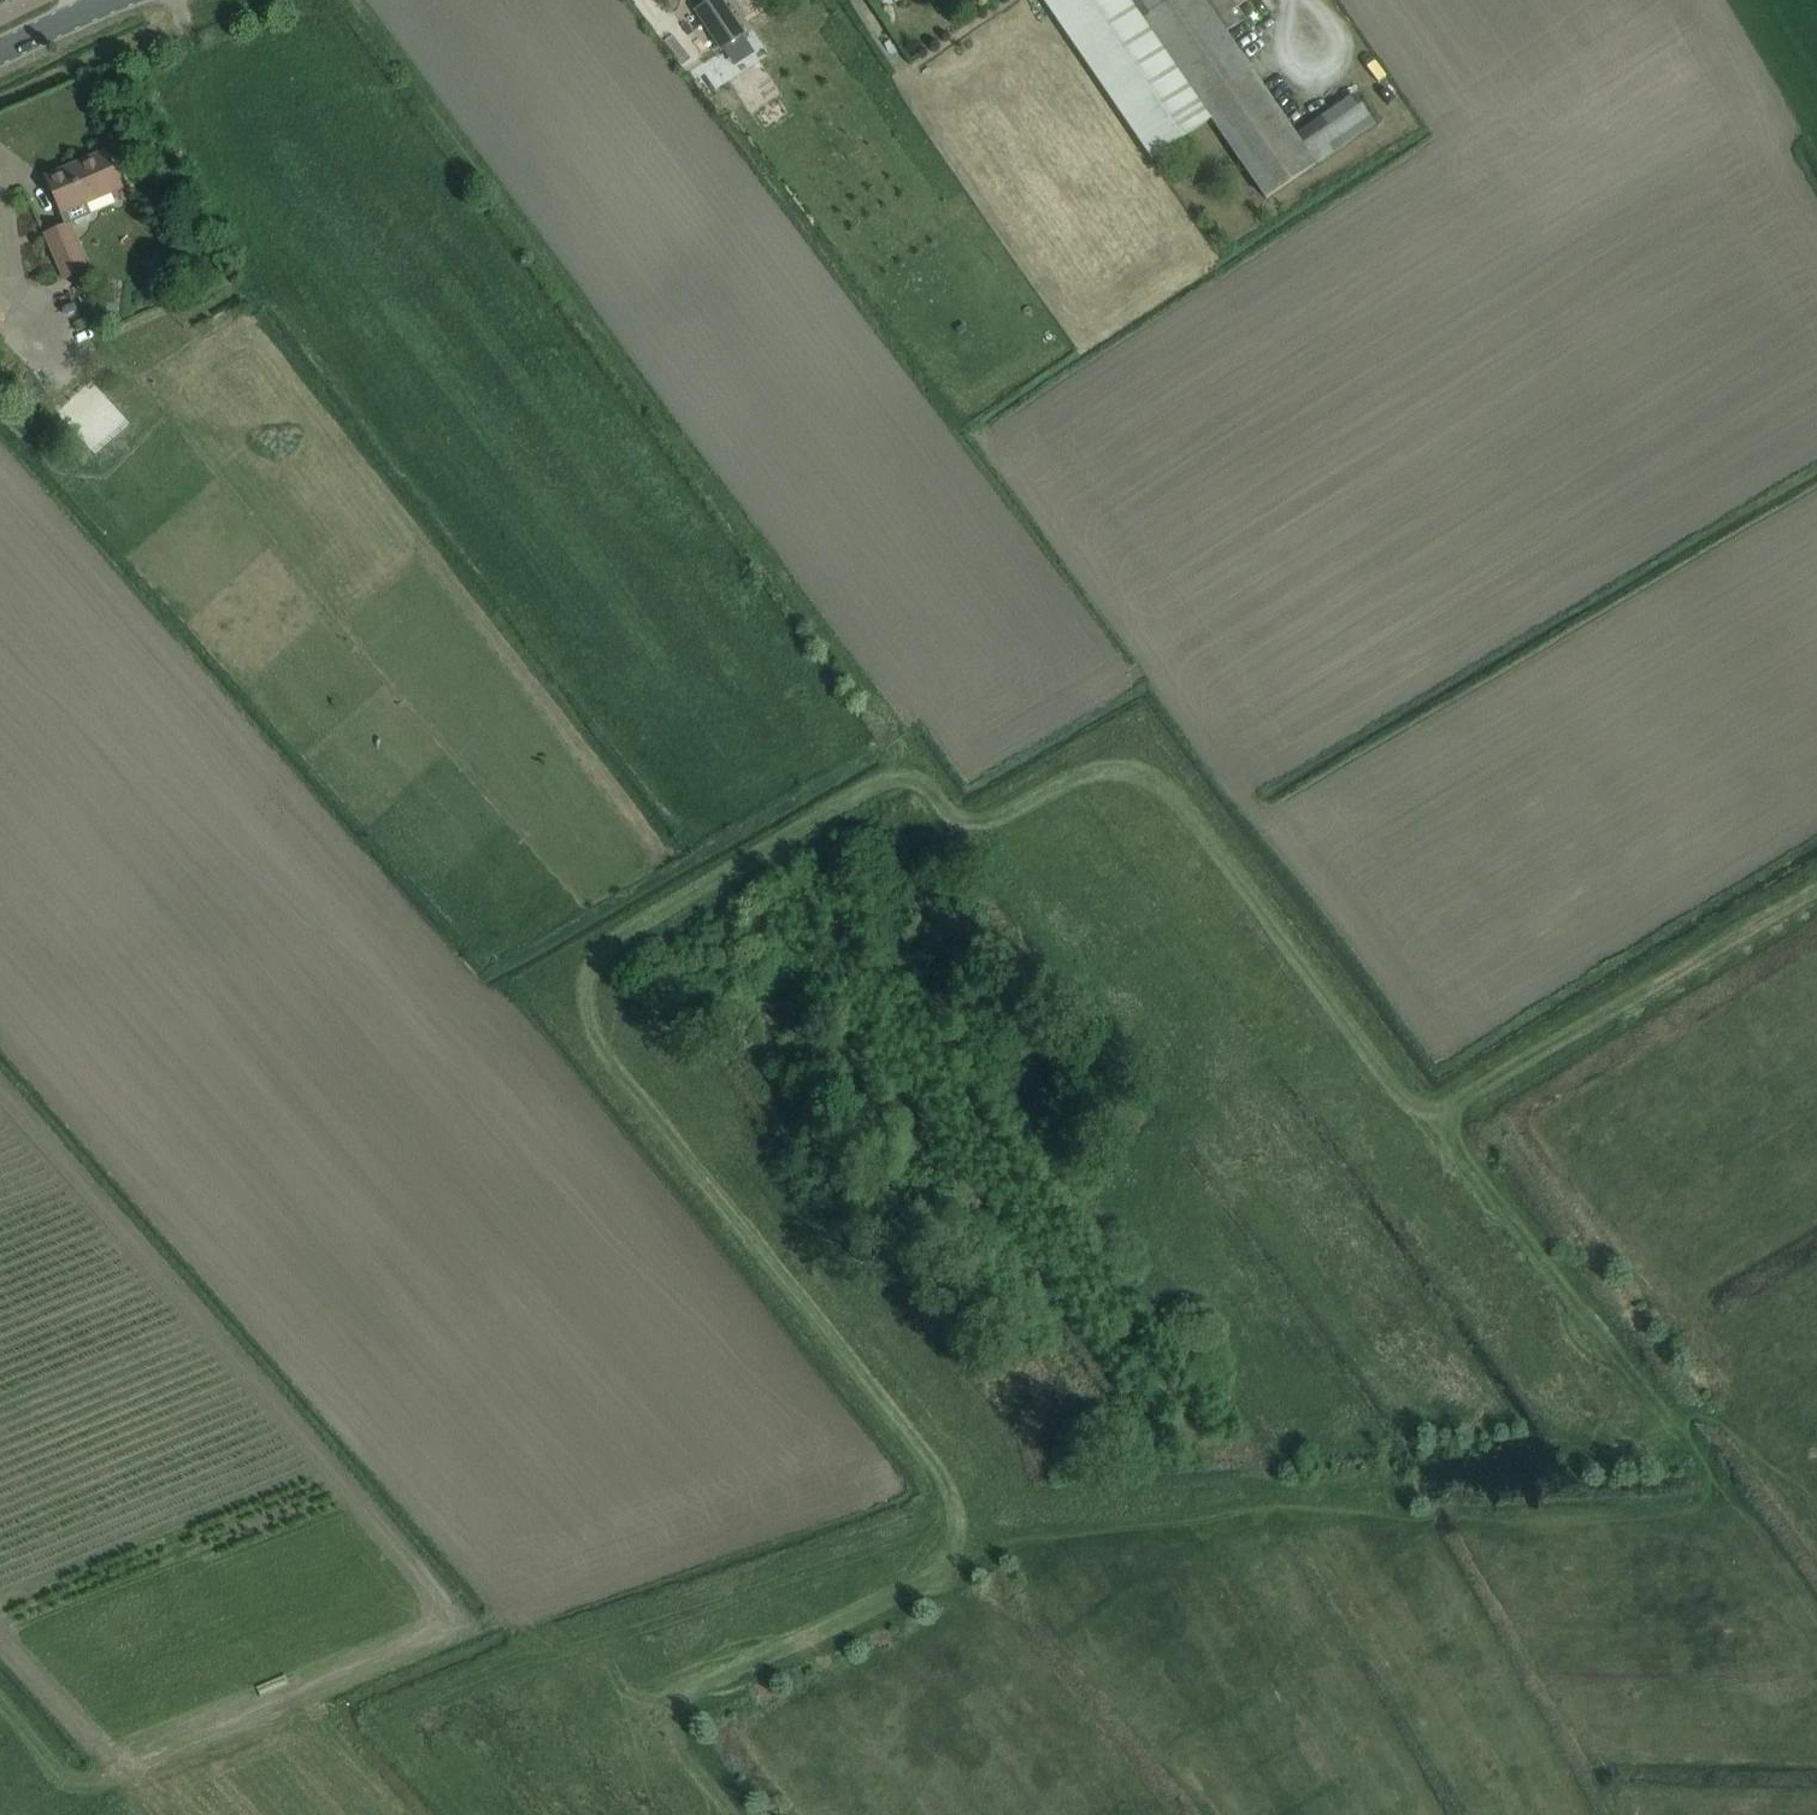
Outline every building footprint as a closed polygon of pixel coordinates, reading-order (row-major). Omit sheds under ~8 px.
[(694,10),(721,51),(744,36),(721,0),(710,0),(694,10)] [(1294,134),(1225,32),(1238,23),(1230,11),(1247,0),(1043,0),(1151,159),(1211,119),(1266,198),(1374,125),(1353,94),(1294,134)] [(121,188),(115,173),(106,151),(75,165),(76,168),(47,180),(62,214),(66,225),(67,225),(91,214),(87,203),(121,188)] [(64,279),(86,269),(67,225),(66,225),(45,234),(64,279)]
